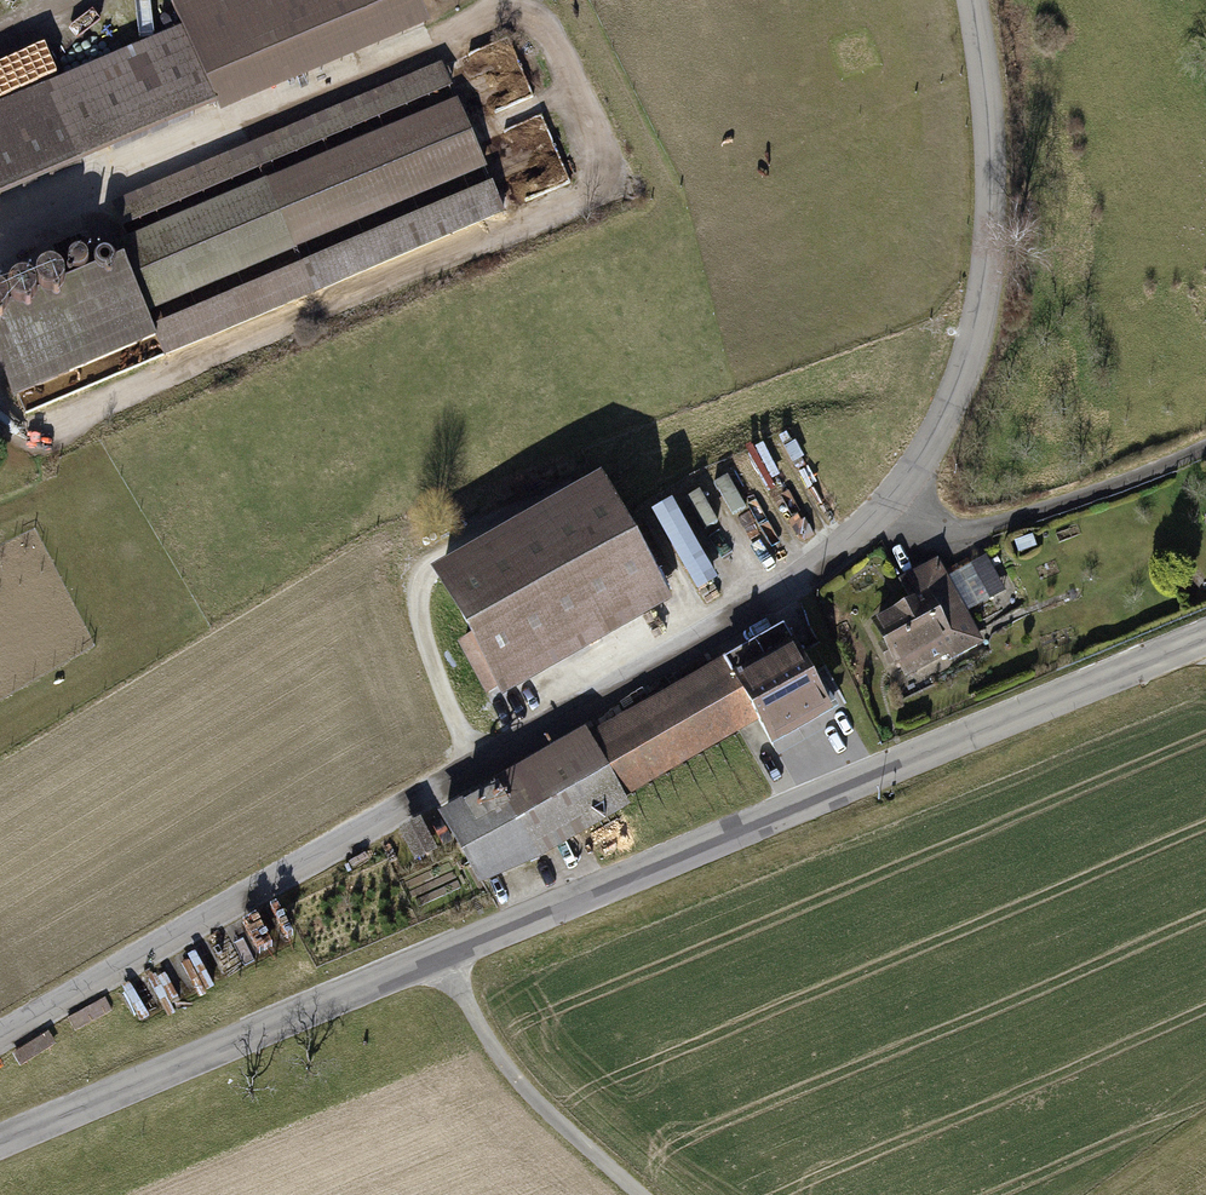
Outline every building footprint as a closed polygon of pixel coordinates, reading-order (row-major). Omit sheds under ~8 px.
[(217,106),(220,116),(426,28),(414,0),(175,0),(172,1),(183,28),(0,105),(0,198),(217,106)] [(441,67),(114,205),(123,227),(450,88),(441,67)] [(124,261),(0,313),(0,365),(13,396),(155,336),(152,328),(145,311),(483,167),(456,103),(117,247),(124,261)] [(552,116),(508,127),(516,160),(538,154),(542,171),(522,176),(527,195),(569,184),(552,116)] [(490,185),(152,328),(155,336),(163,355),(502,212),(490,185)] [(676,484),(655,496),(702,582),(723,570),(676,484)] [(613,493),(452,583),(519,701),(679,611),(613,493)] [(913,604),(876,624),(904,675),(979,634),(939,561),(901,582),(913,604)] [(783,633),(447,821),(485,891),(825,706),(783,633)]
